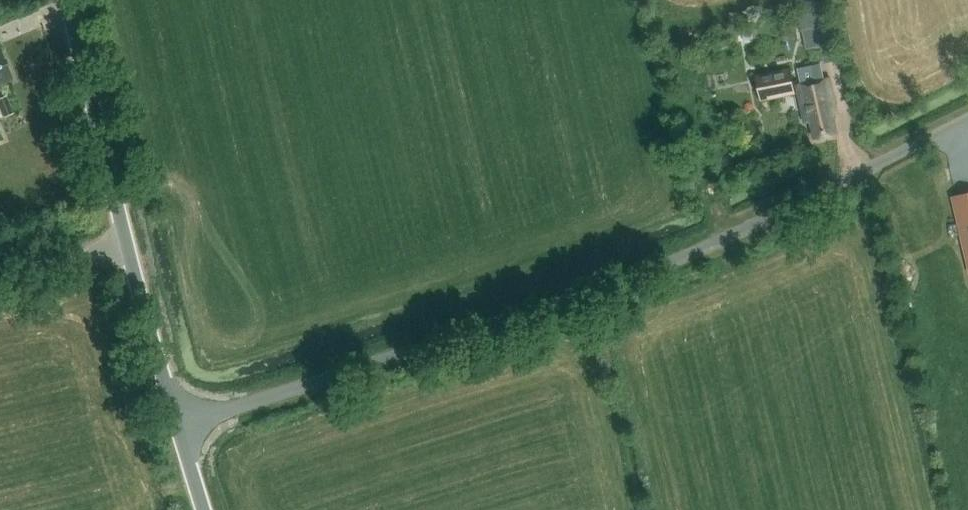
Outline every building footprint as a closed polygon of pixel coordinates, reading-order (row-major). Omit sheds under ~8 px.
[(817,26),(814,8),(797,11),(801,29),(817,26)] [(788,68),(753,76),(758,98),(793,89),(788,68)] [(807,120),(811,137),(833,131),(827,107),(832,106),(824,74),(792,83),(801,121),(807,120)] [(3,116),(14,112),(6,95),(0,97),(0,109),(3,116)] [(953,196),(967,261),(967,193),(953,196)] [(38,296),(52,292),(50,284),(36,288),(38,296)]
